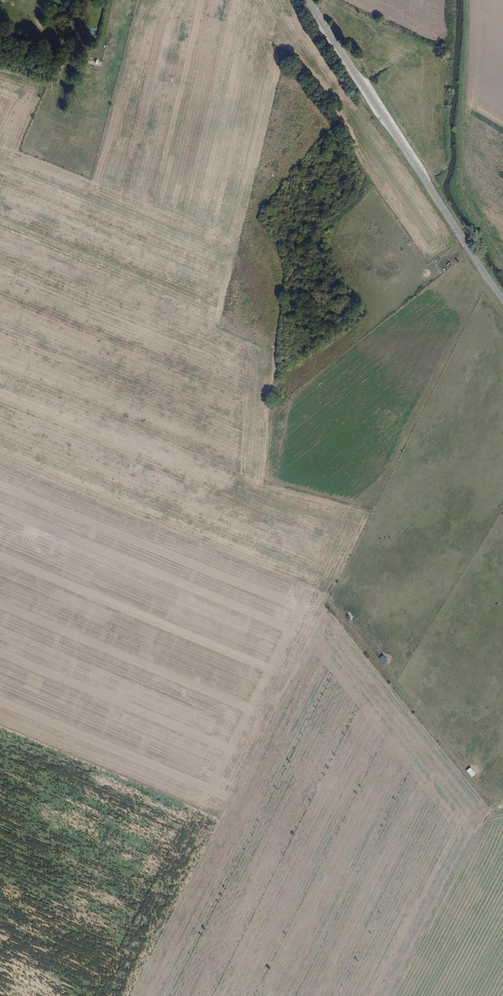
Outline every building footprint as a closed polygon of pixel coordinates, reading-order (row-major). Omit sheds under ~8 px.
[(383,655),(379,658),(384,664),(388,661),(383,655)] [(472,777),(476,774),(471,767),(467,770),(472,777)]
